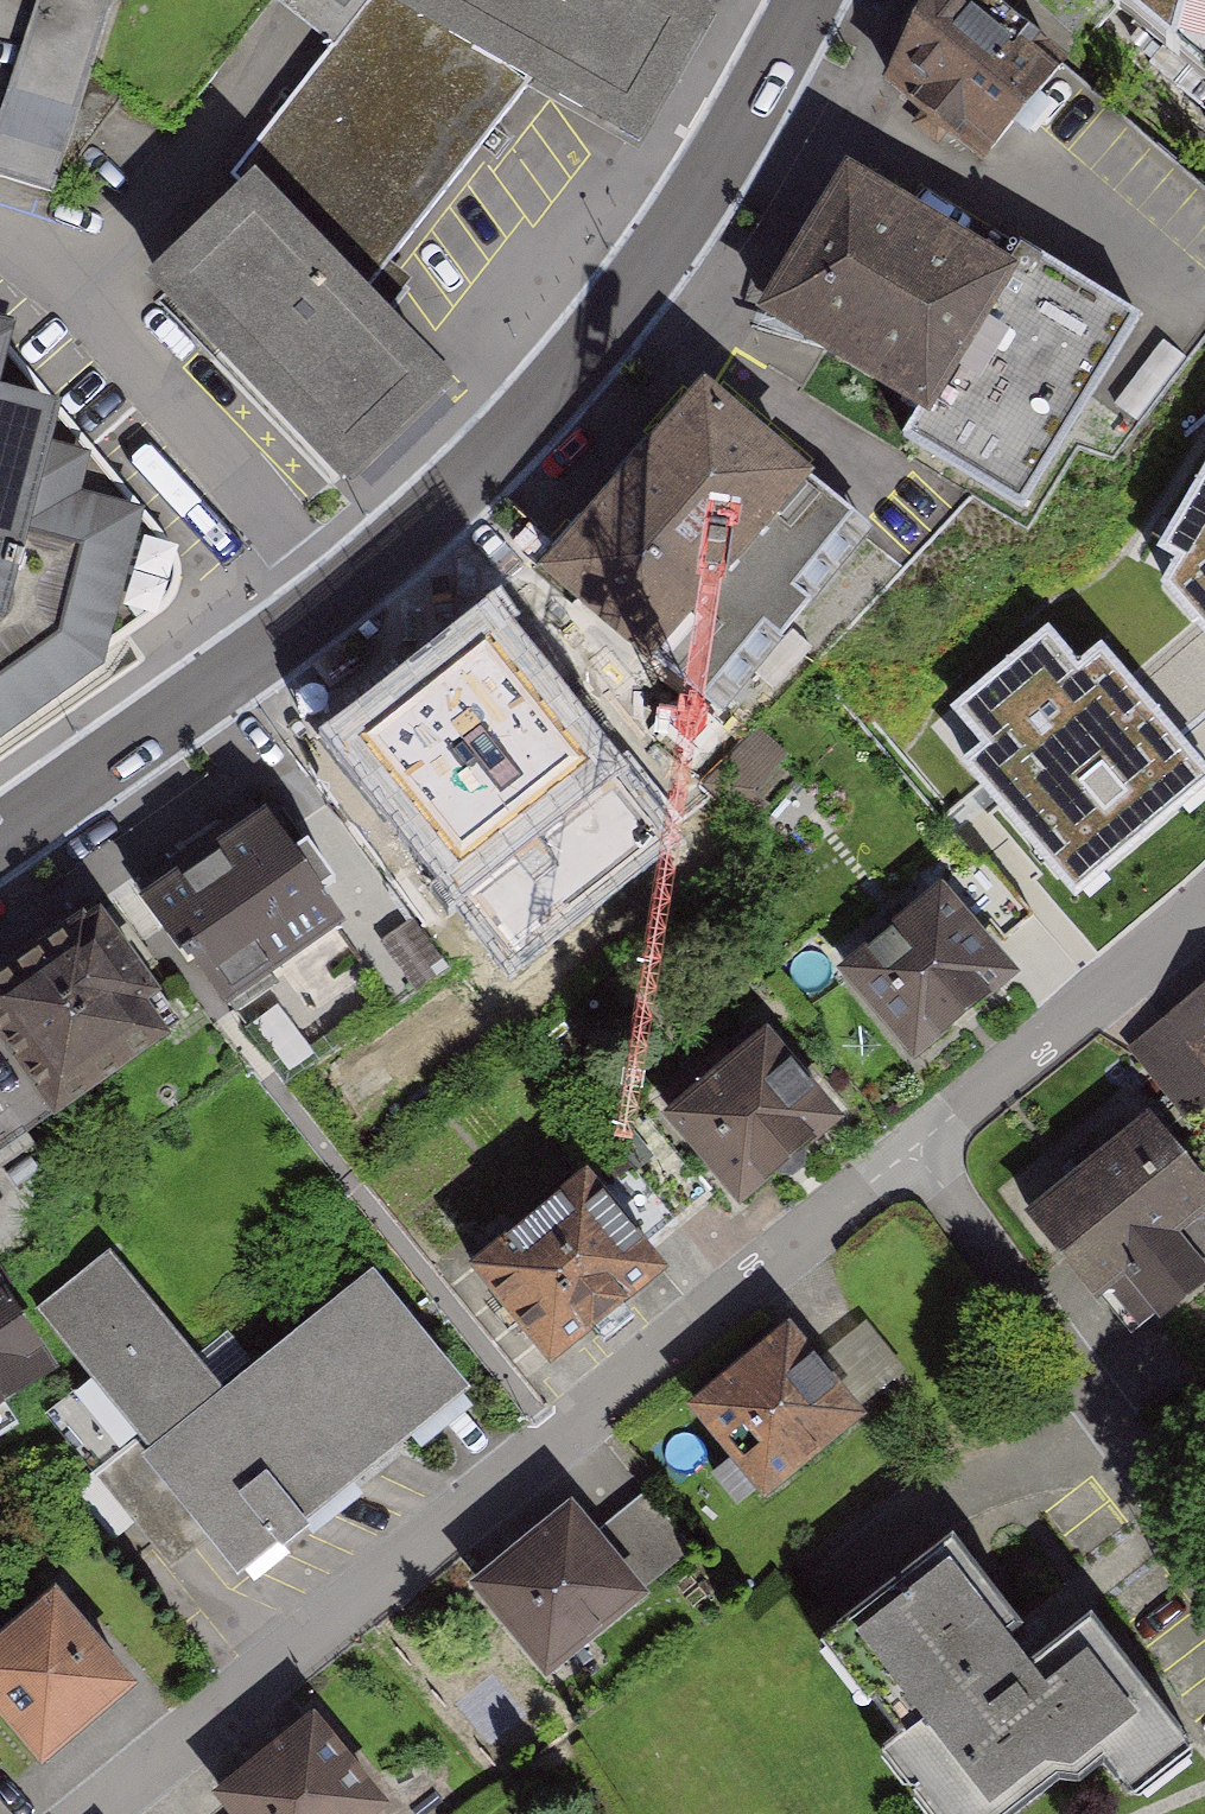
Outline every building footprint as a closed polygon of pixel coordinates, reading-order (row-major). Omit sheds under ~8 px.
[(128,1),(127,0),(39,0),(0,118),(0,181),(58,200),(92,84),(102,47),(128,1)] [(411,0),(374,0),(226,180),(247,200),(262,186),(368,296),(526,92),(408,6),(411,0)] [(671,0),(411,0),(408,6),(526,92),(646,163),(720,28),(671,0)] [(973,0),(961,0),(887,88),(987,172),(1027,125),(1066,78),(973,0)] [(1204,70),(1204,0),(1117,0),(1204,70)] [(1009,234),(854,140),(763,290),(926,388),(934,393),(1025,243),(1009,234)] [(368,296),(262,186),(247,200),(154,287),(350,491),(451,383),(368,296)] [(926,388),(906,421),(1026,492),(1143,298),(1016,222),(1009,234),(1025,243),(934,393),(926,388)] [(0,345),(0,408),(15,349),(0,345)] [(664,661),(675,648),(731,696),(887,513),(720,371),(552,566),(664,661)] [(104,674),(145,518),(81,502),(91,464),(54,454),(61,430),(0,414),(0,747),(104,674)] [(1141,555),(1204,634),(1204,449),(1141,555)] [(1075,595),(915,722),(1071,917),(1204,810),(1204,757),(1075,595)] [(466,653),(335,749),(448,903),(512,856),(476,807),(543,758),(466,653)] [(242,1001),(353,923),(267,803),(157,880),(242,1001)] [(1015,980),(942,890),(845,970),(918,1059),(1015,980)] [(61,1127),(185,1045),(100,925),(0,994),(0,1041),(61,1127)] [(1143,1043),(1204,1119),(1204,992),(1143,1043)] [(662,1127),(739,1220),(844,1133),(767,1040),(662,1127)] [(1154,1115),(1038,1210),(1140,1334),(1204,1282),(1204,1177),(1154,1115)] [(595,1178),(484,1264),(560,1363),(672,1277),(595,1178)] [(223,1393),(116,1254),(41,1311),(245,1574),(475,1397),(379,1273),(223,1393)] [(57,1371),(0,1282),(0,1407),(57,1371)] [(836,1350),(866,1400),(908,1375),(877,1325),(836,1350)] [(789,1333),(690,1406),(761,1500),(859,1426),(789,1333)] [(578,1500),(470,1586),(543,1678),(699,1554),(647,1491),(600,1528),(578,1500)] [(953,1539),(819,1639),(950,1813),(1032,1813),(1107,1758),(1133,1791),(1189,1750),(1096,1626),(1046,1663),(953,1539)] [(0,1641),(0,1705),(44,1756),(128,1684),(52,1596),(0,1641)] [(390,1810),(317,1719),(219,1798),(231,1813),(385,1813),(390,1810)]
